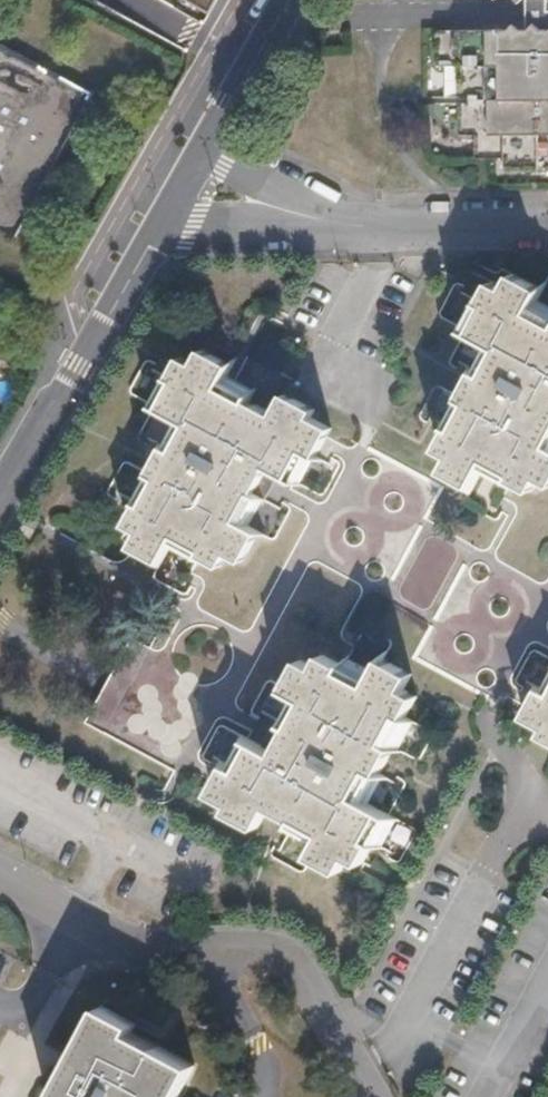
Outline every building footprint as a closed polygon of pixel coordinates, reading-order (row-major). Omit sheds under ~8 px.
[(219,13),(227,0),(197,0),(219,13)] [(529,32),(547,32),(547,0),(529,0),(529,32)] [(529,32),(438,32),(438,68),(461,67),(461,107),(462,136),(476,136),(477,160),(506,159),(506,169),(547,169),(547,32),(529,32)] [(16,236),(91,93),(0,45),(0,228),(16,236)] [(530,313),(543,290),(514,275),(506,289),(494,283),(482,305),(487,307),(472,334),(501,349),(494,361),(485,377),(476,372),(462,398),(471,403),(456,431),(450,428),(439,449),(453,457),(445,472),(472,487),(487,460),(515,475),(512,480),(533,491),(541,476),(547,480),(547,322),(530,313)] [(456,282),(440,312),(456,321),(472,291),(456,282)] [(238,522),(262,477),(272,483),(276,483),(278,481),(282,475),(289,479),(304,451),(315,457),(322,445),(330,430),(310,419),(314,412),(286,396),(273,417),(220,388),(231,367),(203,351),(195,366),(182,359),(170,379),(177,382),(162,409),(189,424),(173,452),(165,448),(151,474),(159,479),(144,506),(140,504),(129,525),(141,532),(133,547),(161,562),(176,536),(202,550),(204,551),(201,555),(222,567),(229,553),(244,561),(259,533),(238,522)] [(416,697),(402,690),(410,674),(382,660),(367,686),(340,672),(343,667),(322,656),(315,669),(299,661),(284,689),(305,700),(280,746),(268,740),(265,740),(263,742),(260,747),(254,743),(239,771),(227,765),(213,793),(233,804),(230,811),(258,827),(271,805),(324,834),(313,855),(340,870),(348,856),(361,863),(372,842),(368,840),(382,812),(355,798),(370,769),(379,774),(393,747),(384,743),(399,715),(405,718),(416,697)] [(540,689),(525,717),(545,728),(541,735),(547,739),(547,693),(540,689)] [(194,1066),(130,1033),(135,1025),(101,1007),(54,1096),(177,1096),(194,1066)]
